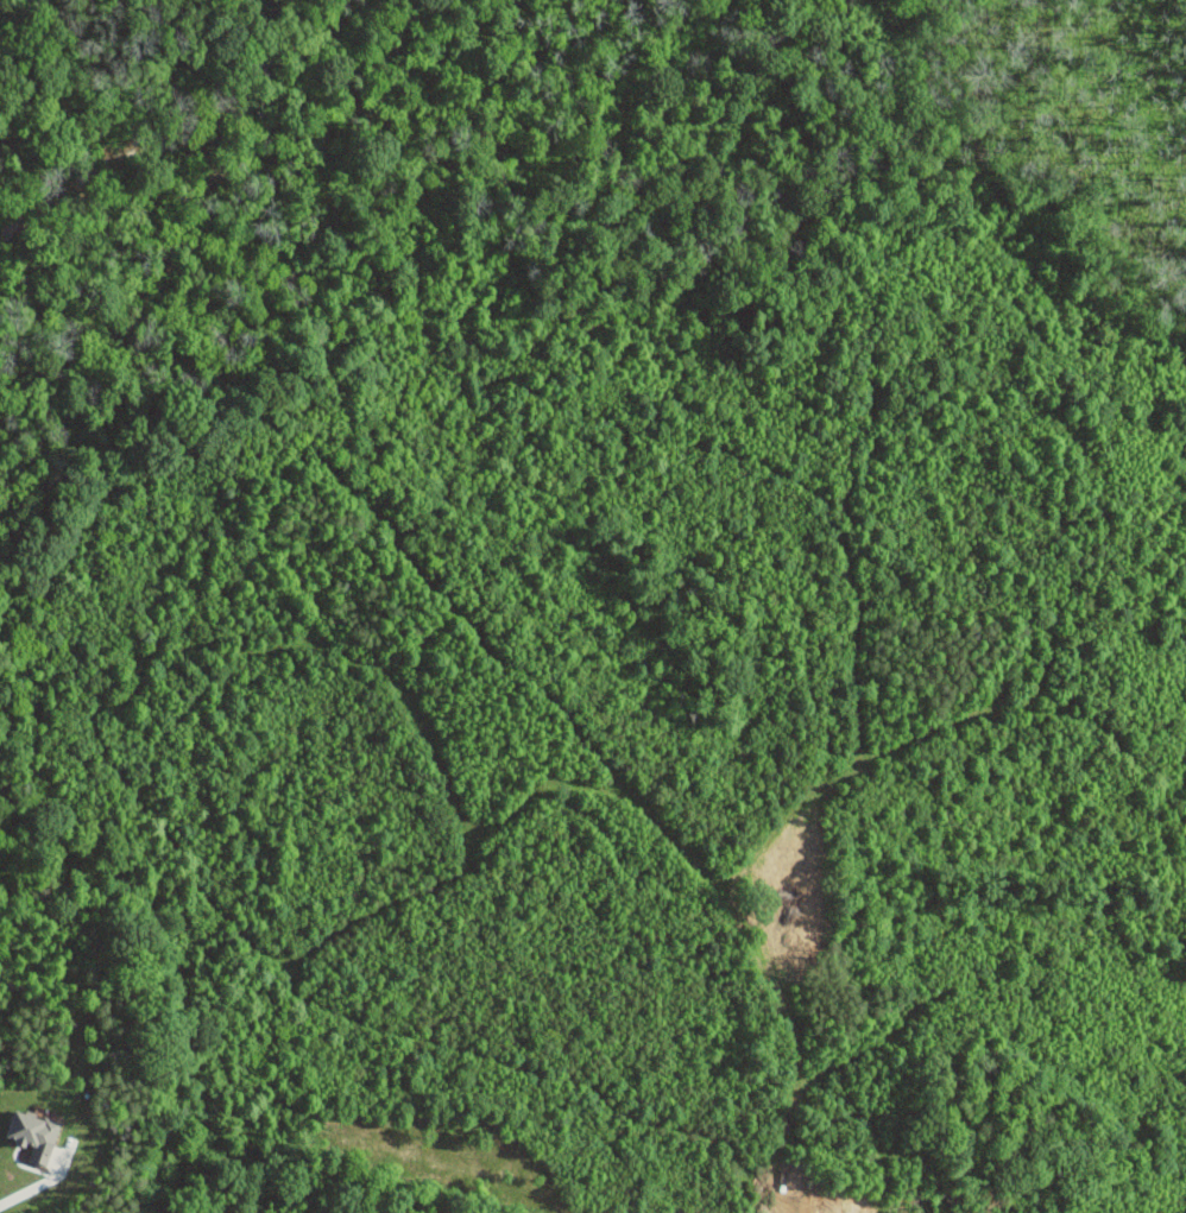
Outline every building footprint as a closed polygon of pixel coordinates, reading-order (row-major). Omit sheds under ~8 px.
[(60,1121),(43,1116),(42,1119),(13,1110),(4,1139),(31,1147),(27,1161),(47,1167),(60,1121)]
